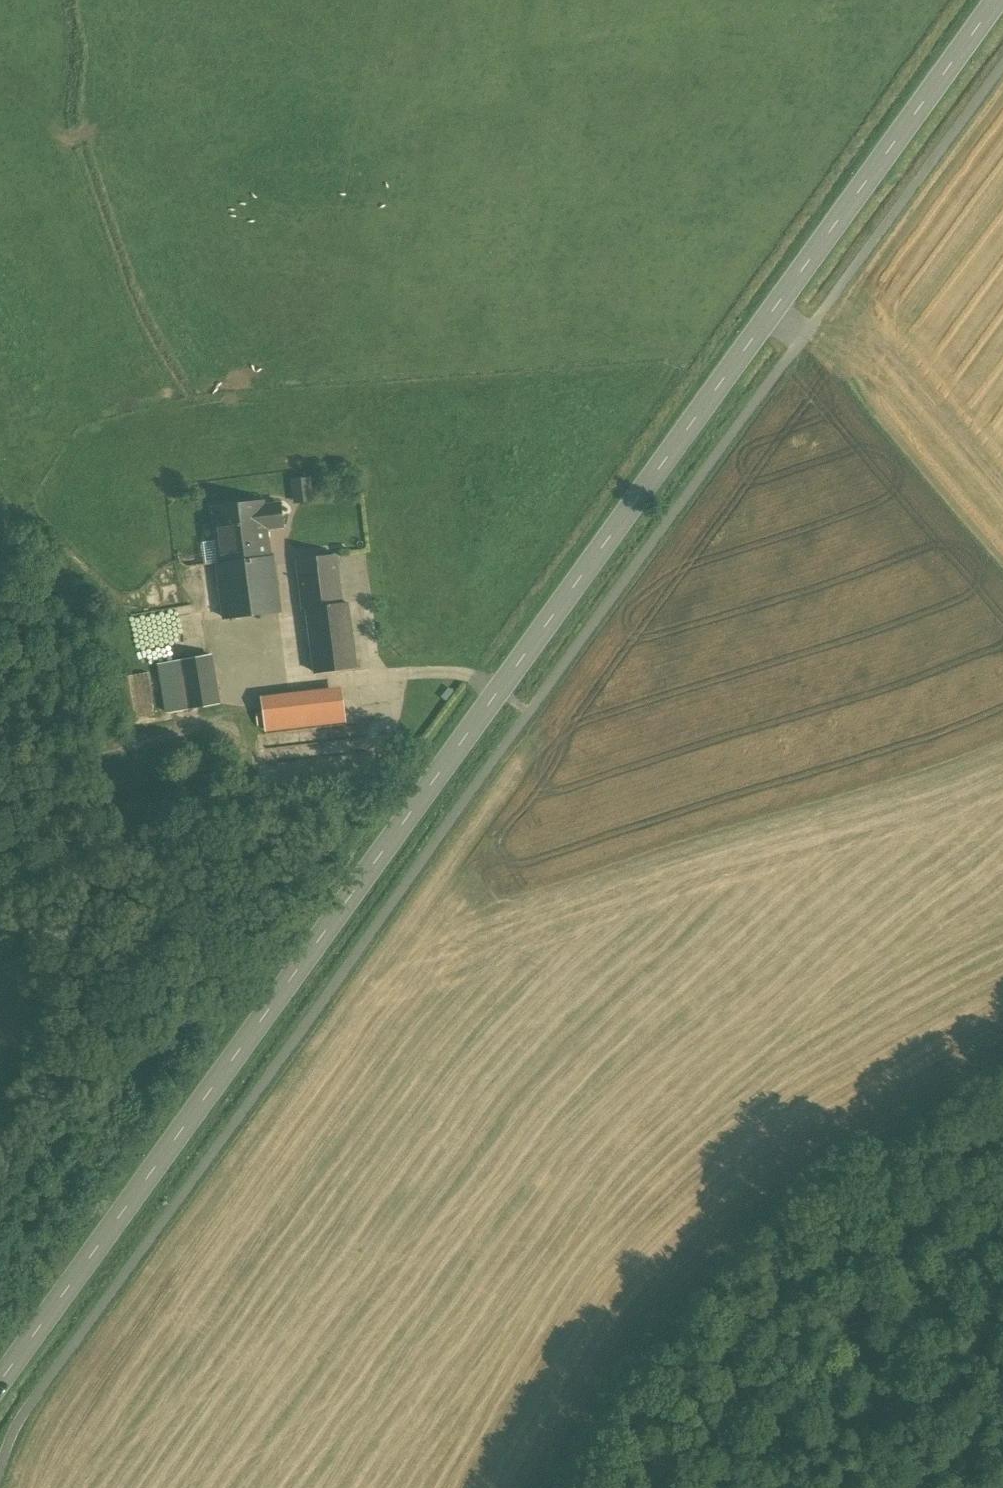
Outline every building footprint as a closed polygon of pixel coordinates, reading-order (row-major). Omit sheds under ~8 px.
[(216,505),(222,562),(267,557),(264,530),(279,528),(276,504),(261,505),(260,499),(216,505)] [(307,609),(315,673),(354,669),(346,603),(340,604),(334,555),(298,559),(304,609),(307,609)] [(222,562),(218,562),(224,619),(278,613),(272,556),(267,557),(222,562)] [(210,655),(162,663),(170,711),(218,703),(210,655)] [(147,674),(115,678),(120,720),(152,716),(147,674)] [(262,700),(265,730),(344,721),(341,691),(262,700)]
